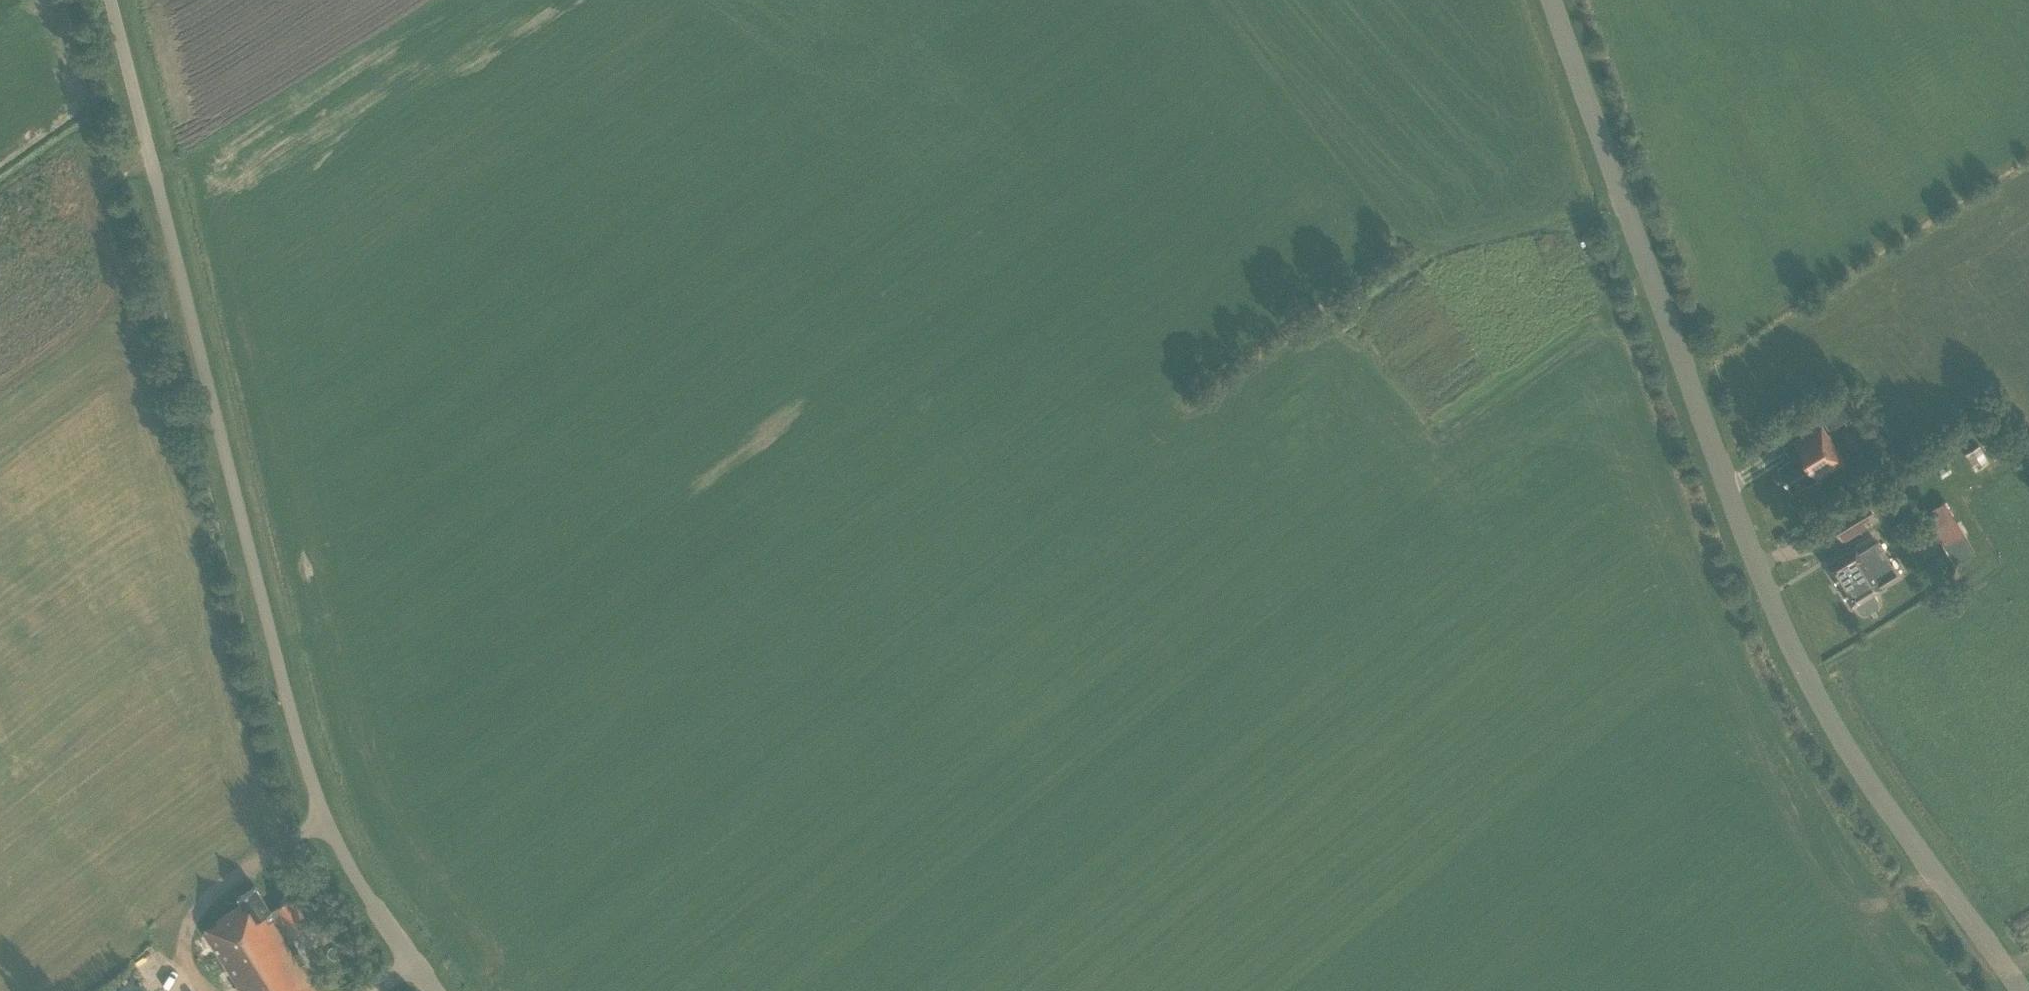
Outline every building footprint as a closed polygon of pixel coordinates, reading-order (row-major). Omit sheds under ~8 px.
[(1821,425),(1797,440),(1804,452),(1777,469),(1791,491),(1806,482),(1807,484),(1843,462),(1821,425)] [(1965,453),(1975,470),(1989,461),(1978,444),(1965,453)] [(1837,532),(1842,540),(1877,519),(1864,498),(1829,518),(1837,532)] [(1921,523),(1935,548),(1950,539),(1947,533),(1954,529),(1945,514),(1939,518),(1937,514),(1921,523)] [(1897,523),(1907,539),(1915,535),(1905,518),(1897,523)] [(1875,540),(1856,551),(1855,549),(1828,565),(1852,605),(1856,603),(1861,609),(1864,612),(1868,611),(1875,607),(1878,603),(1877,599),(1873,592),(1880,588),(1870,572),(1862,577),(1860,573),(1867,568),(1865,565),(1883,553),(1875,540)] [(1887,559),(1873,568),(1884,585),(1898,577),(1887,559)] [(295,936),(311,925),(293,898),(287,901),(285,898),(280,901),(282,904),(272,911),(255,886),(238,897),(243,904),(217,920),(218,923),(204,932),(242,990),(318,990),(272,920),(281,915),(295,936)] [(369,973),(350,990),(386,990),(369,973)]
